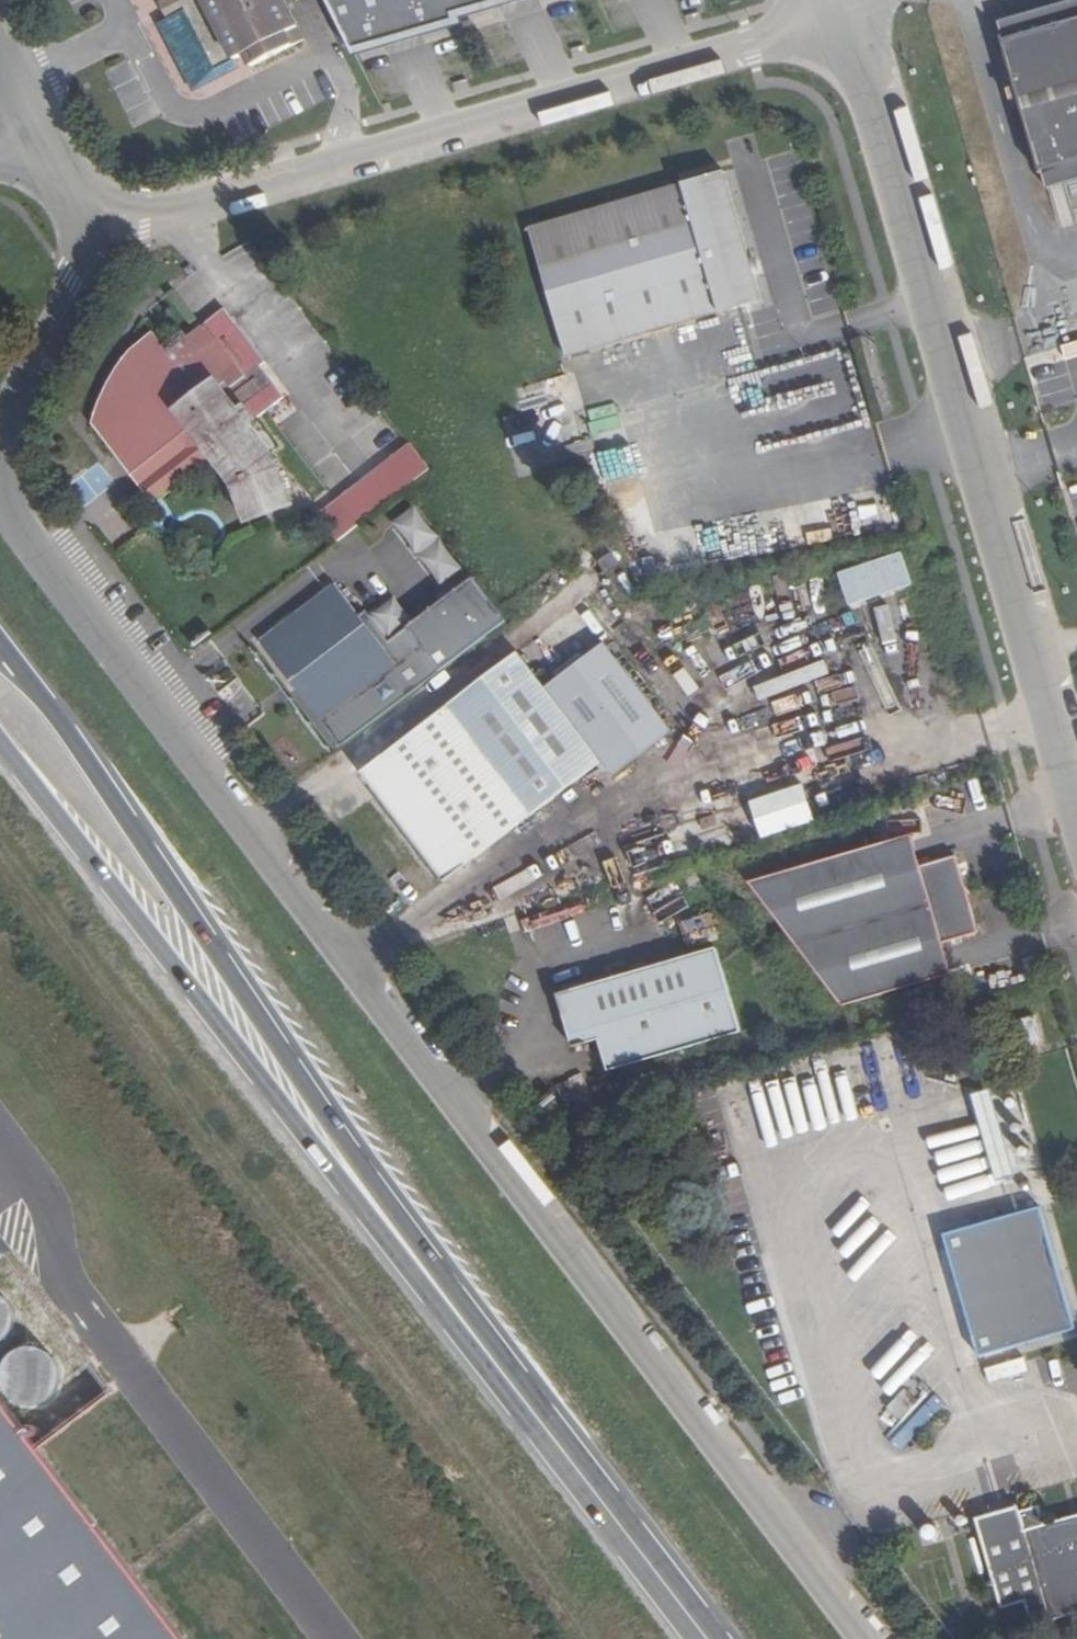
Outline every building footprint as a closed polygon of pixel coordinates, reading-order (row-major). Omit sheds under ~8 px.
[(167,19),(179,13),(172,0),(163,0),(158,2),(167,19)] [(209,72),(215,69),(179,0),(173,0),(209,72)] [(304,40),(284,0),(179,0),(215,69),(245,54),(252,66),(304,40)] [(358,54),(529,0),(329,0),(358,54)] [(1004,41),(1039,172),(1076,161),(1076,20),(1004,41)] [(528,229),(566,358),(761,301),(723,171),(528,229)] [(224,308),(168,350),(155,333),(131,351),(104,412),(100,431),(125,465),(134,458),(152,482),(185,458),(194,470),(210,460),(232,488),(236,494),(238,497),(239,500),(246,522),(292,505),(283,478),(279,470),(277,466),(273,460),(269,454),(267,450),(249,426),(254,422),(243,408),(271,387),(257,369),(264,363),(224,308)] [(1076,356),(1076,342),(1060,347),(1064,360),(1076,356)] [(613,400),(586,409),(594,432),(621,423),(613,400)] [(295,535),(314,560),(432,469),(412,444),(295,535)] [(152,501),(194,470),(185,458),(152,482),(134,458),(125,465),(152,501)] [(420,503),(398,519),(446,588),(468,573),(420,503)] [(852,604),(918,583),(907,549),(841,570),(852,604)] [(358,618),(334,586),(258,644),(338,749),(505,621),(471,577),(387,642),(365,613),(358,618)] [(517,654),(447,707),(361,772),(444,881),(530,816),(600,763),(517,654)] [(734,803),(741,841),(798,830),(790,791),(734,803)] [(746,881),(841,1006),(951,973),(942,943),(978,932),(955,855),(919,866),(910,835),(746,881)] [(740,1032),(715,947),(556,993),(573,1047),(597,1041),(606,1070),(740,1032)] [(979,1358),(1075,1329),(1039,1208),(943,1236),(979,1358)] [(0,1378),(0,1638),(201,1638),(0,1378)] [(1043,1524),(1038,1507),(1019,1512),(1017,1506),(975,1518),(1001,1609),(1025,1602),(1032,1625),(1076,1612),(1076,1514),(1043,1524)]
